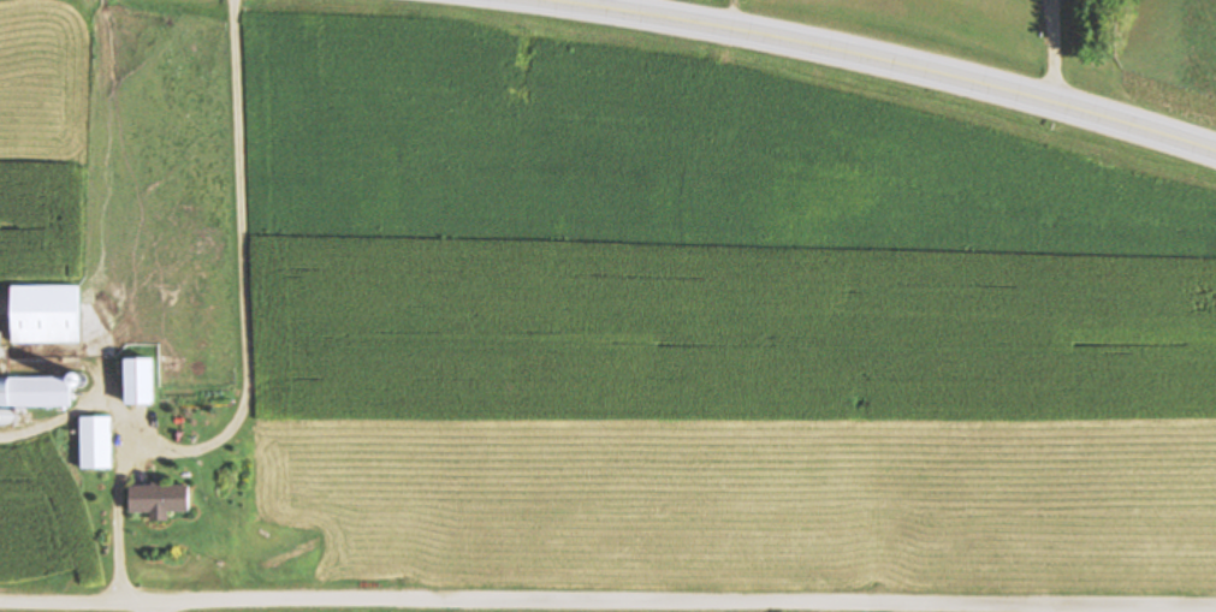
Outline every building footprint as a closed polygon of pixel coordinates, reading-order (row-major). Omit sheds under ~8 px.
[(13,344),(80,344),(80,286),(13,286),(13,344)] [(127,406),(155,406),(155,359),(127,359),(127,406)] [(0,378),(0,408),(70,408),(70,378),(0,378)] [(112,470),(112,418),(82,418),(82,470),(112,470)] [(170,513),(192,513),(192,486),(132,486),(132,514),(153,514),(153,522),(170,522),(170,513)]
